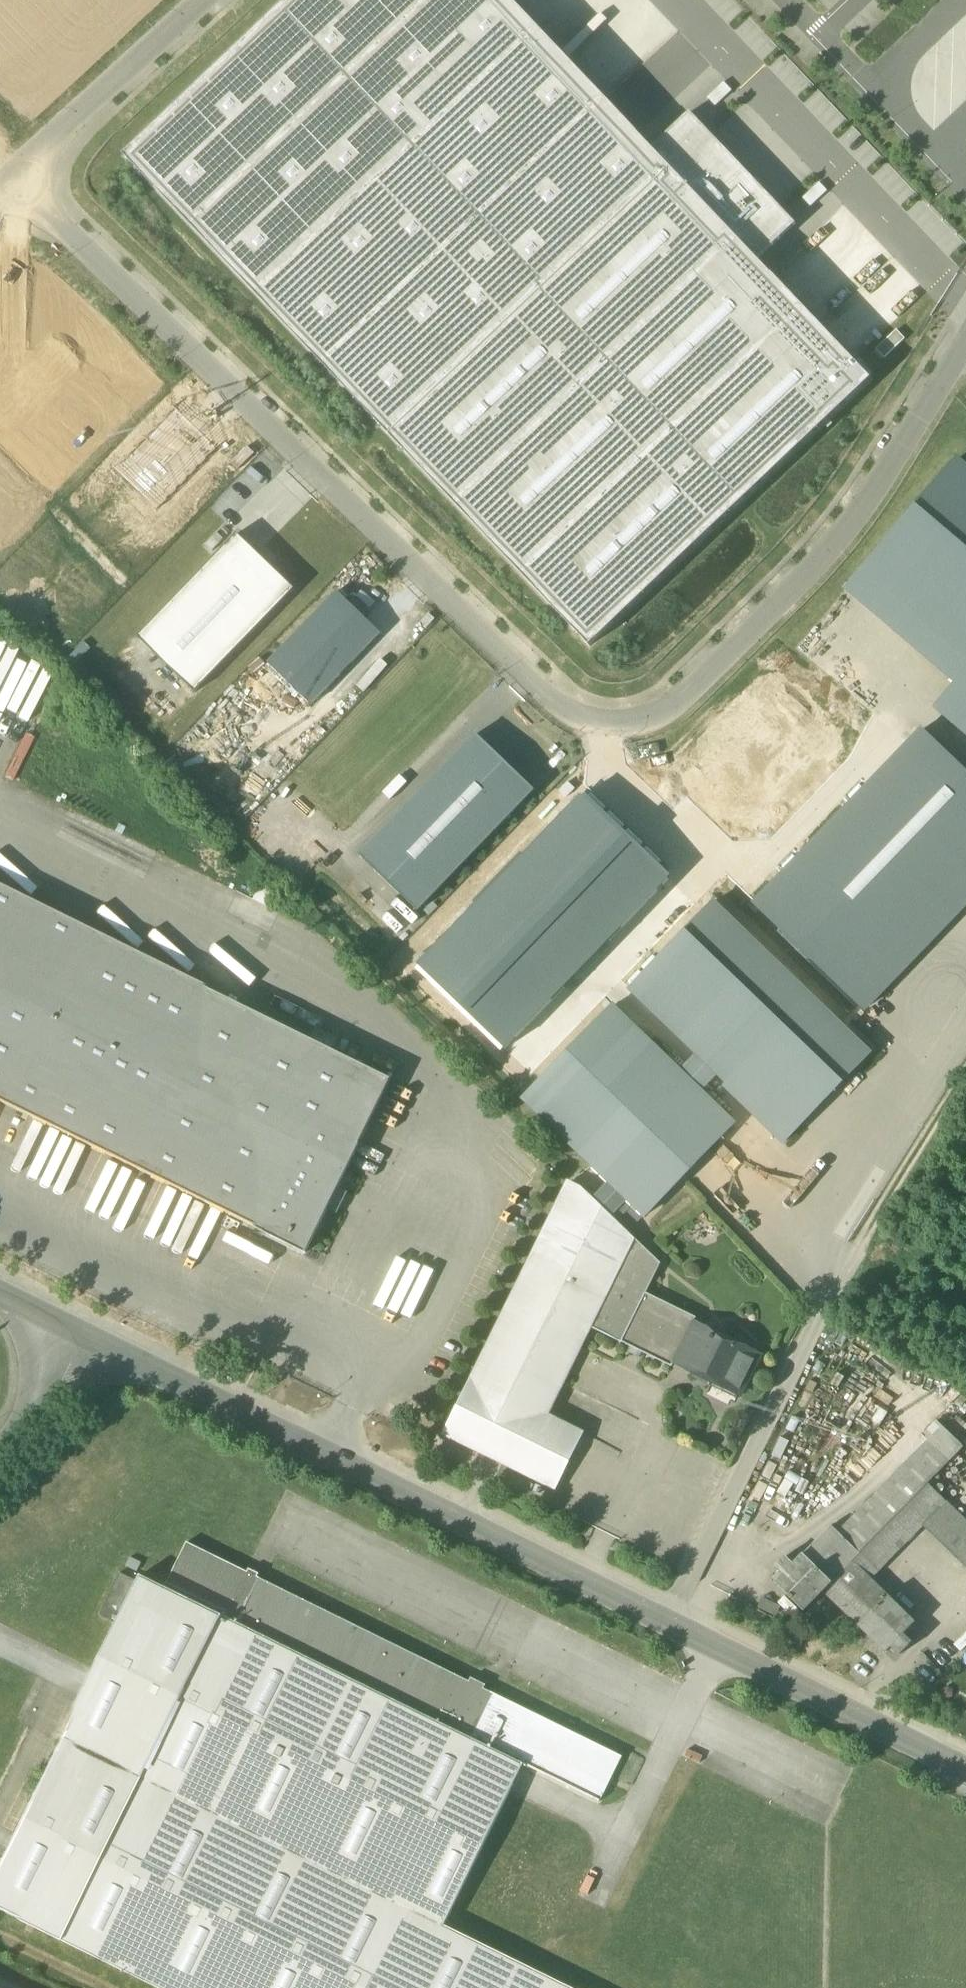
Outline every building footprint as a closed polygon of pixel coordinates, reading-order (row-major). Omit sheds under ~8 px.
[(510,0),(290,0),(124,157),(590,646),(871,379),(758,260),(652,148),(510,0)] [(689,112),(652,148),(758,260),(796,224),(689,112)] [(896,330),(876,349),(884,358),(904,339),(896,330)] [(173,406),(113,468),(157,510),(217,449),(173,406)] [(965,471),(965,466),(958,459),(955,462),(965,471)] [(955,462),(861,572),(965,661),(965,471),(955,462)] [(238,534),(137,638),(195,693),(295,590),(238,534)] [(361,569),(339,592),(366,619),(389,596),(361,569)] [(861,572),(845,591),(955,684),(935,708),(965,735),(965,661),(861,572)] [(380,633),(336,592),(268,663),(311,704),(380,633)] [(917,716),(942,739),(950,730),(924,707),(917,716)] [(847,994),(965,871),(965,773),(922,730),(754,905),(847,994)] [(3,773),(16,778),(33,736),(20,731),(3,773)] [(476,734),(376,838),(434,894),(534,790),(476,734)] [(580,792),(415,962),(502,1046),(667,876),(580,792)] [(418,911),(434,894),(376,838),(360,855),(418,911)] [(847,994),(864,1010),(965,905),(965,871),(847,994)] [(264,1233),(307,1146),(349,1166),(391,1080),(0,887),(0,1103),(264,1233)] [(524,1100),(646,1217),(735,1124),(701,1091),(717,1074),(728,1084),(725,1087),(784,1143),(871,1054),(714,903),(630,990),(699,1056),(682,1073),(613,1007),(524,1100)] [(840,1020),(851,1008),(768,933),(758,944),(840,1020)] [(306,1253),(349,1166),(307,1146),(264,1233),(306,1253)] [(622,1343),(646,1293),(661,1264),(582,1188),(570,1182),(535,1254),(608,1290),(589,1327),(622,1343)] [(411,1323),(432,1268),(347,1236),(326,1290),(411,1323)] [(546,1415),(589,1327),(608,1290),(535,1254),(446,1435),(555,1488),(582,1433),(546,1415)] [(672,1367),(675,1362),(673,1362),(678,1353),(689,1331),(694,1321),(695,1322),(697,1318),(646,1293),(622,1343),(631,1347),(642,1353),(672,1367)] [(689,1331),(712,1342),(715,1336),(716,1337),(718,1333),(695,1322),(694,1321),(689,1331)] [(680,1354),(701,1365),(712,1342),(689,1331),(678,1353),(680,1354)] [(711,1381),(739,1394),(751,1371),(746,1369),(753,1355),(716,1337),(715,1336),(712,1342),(701,1365),(696,1373),(711,1381)] [(640,1358),(642,1353),(631,1347),(628,1352),(640,1358)] [(680,1354),(675,1363),(696,1373),(701,1365),(680,1354)] [(757,1357),(753,1355),(746,1369),(751,1371),(757,1357)] [(852,1368),(833,1402),(855,1414),(874,1380),(852,1368)] [(739,1394),(711,1381),(709,1386),(737,1400),(739,1394)] [(929,1443),(950,1462),(964,1448),(937,1421),(921,1437),(929,1444),(929,1443)] [(929,1444),(855,1518),(875,1538),(905,1508),(928,1484),(950,1462),(929,1443),(929,1444)] [(928,1484),(905,1508),(923,1526),(965,1568),(965,1521),(928,1484)] [(870,1580),(923,1526),(905,1508),(875,1538),(860,1554),(852,1562),(870,1580)] [(860,1554),(875,1538),(855,1518),(839,1535),(860,1554)] [(852,1562),(860,1554),(839,1535),(831,1527),(806,1552),(803,1555),(832,1583),(852,1562)] [(165,1588),(224,1616),(234,1598),(247,1604),(260,1578),(187,1543),(165,1588)] [(775,1583),(804,1611),(824,1591),(832,1583),(803,1555),(794,1565),(784,1574),(775,1583)] [(776,1567),(784,1574),(794,1565),(786,1557),(776,1567)] [(824,1591),(858,1625),(886,1596),(870,1580),(852,1562),(832,1583),(824,1591)] [(99,1615),(117,1624),(138,1582),(120,1573),(99,1615)] [(524,1764),(472,1738),(224,1616),(165,1588),(141,1576),(138,1582),(117,1624),(60,1739),(443,1928),(445,1925),(524,1765),(524,1764)] [(470,1682),(260,1578),(247,1604),(234,1598),(224,1616),(472,1738),(494,1694),(484,1689),(486,1685),(472,1679),(470,1682)] [(858,1625),(887,1652),(915,1623),(886,1596),(858,1625)] [(524,1765),(600,1802),(623,1757),(494,1694),(472,1738),(524,1764),(524,1765)] [(445,1925),(443,1928),(60,1739),(0,1862),(0,1911),(158,1987),(572,1987),(445,1925)]
